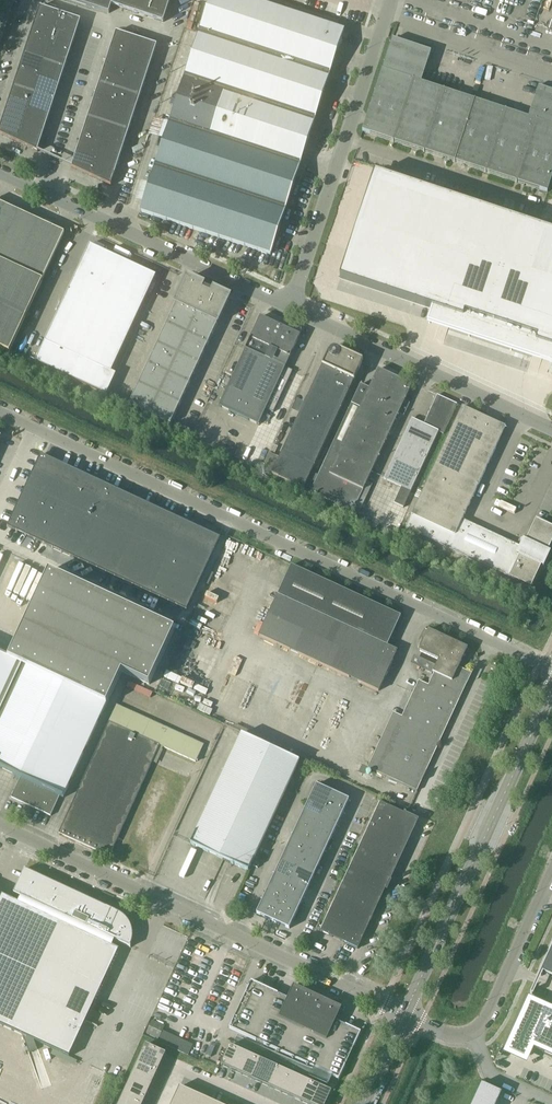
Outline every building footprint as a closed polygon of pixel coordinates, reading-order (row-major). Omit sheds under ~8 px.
[(109,13),(112,5),(113,0),(69,0),(109,13)] [(112,5),(129,11),(133,0),(113,0),(112,5)] [(129,11),(146,16),(151,0),(133,0),(129,11)] [(141,212),(142,212),(270,254),(270,255),(271,255),(271,254),(344,31),(336,28),(250,0),(210,0),(141,212)] [(146,16),(164,22),(171,0),(151,0),(146,16)] [(55,30),(61,14),(40,7),(29,39),(50,46),(55,30)] [(81,20),(61,14),(55,30),(76,37),(81,20)] [(76,37),(55,30),(50,46),(70,53),(76,37)] [(116,32),(111,50),(131,56),(137,39),(116,32)] [(24,55),(45,62),(50,46),(29,39),(24,55)] [(151,63),(157,45),(137,39),(131,56),(151,63)] [(529,118),(421,83),(432,52),(393,39),(363,131),(548,192),(551,180),(551,91),(539,87),(529,118)] [(45,62),(65,69),(70,53),(50,46),(45,62)] [(131,56),(111,50),(105,67),(125,73),(131,56)] [(45,62),(24,55),(19,72),(39,78),(45,62)] [(140,97),(146,80),(151,63),(131,56),(125,73),(120,91),(140,97)] [(65,69),(45,62),(39,78),(60,85),(65,69)] [(105,67),(99,84),(120,91),(125,73),(105,67)] [(34,94),(39,78),(19,72),(14,88),(34,94)] [(60,85),(39,78),(34,94),(55,101),(60,85)] [(120,91),(99,84),(94,101),(114,108),(120,91)] [(0,129),(0,134),(18,143),(24,126),(29,110),(34,94),(14,88),(0,129)] [(140,97),(120,91),(114,108),(135,114),(140,97)] [(55,101),(34,94),(29,110),(49,117),(55,101)] [(94,101),(88,118),(82,135),(103,142),(108,125),(114,108),(94,101)] [(135,114),(114,108),(108,125),(129,132),(135,114)] [(49,117),(29,110),(24,126),(44,133),(49,117)] [(129,132),(108,125),(103,142),(123,149),(129,132)] [(44,133),(24,126),(18,143),(38,152),(44,133)] [(82,135),(77,153),(97,159),(103,142),(82,135)] [(123,149),(103,142),(97,159),(118,166),(123,149)] [(97,159),(77,153),(72,168),(91,177),(97,159)] [(118,166),(97,159),(91,177),(111,186),(118,166)] [(375,174),(340,279),(432,309),(443,313),(445,308),(486,322),(519,221),(375,174)] [(10,352),(43,281),(65,233),(53,227),(55,223),(46,219),(44,224),(0,203),(0,347),(10,352)] [(428,324),(550,364),(551,365),(551,232),(519,221),(486,322),(445,308),(443,313),(432,309),(428,324)] [(156,275),(90,245),(36,362),(107,395),(116,374),(111,372),(156,275)] [(204,285),(188,278),(129,405),(170,424),(230,298),(214,290),(213,292),(203,287),(204,285)] [(284,327),(284,326),(279,323),(278,325),(261,317),(219,406),(259,425),(266,410),(274,413),(293,371),(286,367),(301,336),(289,330),(284,327)] [(330,351),(323,365),(273,474),(304,489),(364,360),(338,348),(330,351)] [(311,492),(310,492),(353,512),(399,414),(404,416),(410,403),(405,401),(412,385),(379,369),(370,388),(361,384),(311,492)] [(385,480),(401,487),(394,503),(404,508),(411,492),(412,492),(439,432),(444,434),(457,404),(437,395),(424,424),(413,419),(385,480)] [(406,528),(449,549),(462,520),(506,427),(462,407),(423,491),(419,489),(407,513),(412,515),(406,528)] [(41,455),(24,491),(43,500),(60,463),(41,455)] [(60,463),(43,500),(61,508),(77,472),(60,463)] [(77,472),(61,508),(78,516),(95,480),(77,472)] [(95,480),(78,516),(96,525),(113,488),(95,480)] [(113,488),(96,525),(114,533),(131,497),(113,488)] [(24,491),(7,527),(26,536),(43,500),(24,491)] [(131,497),(114,533),(132,541),(149,505),(131,497)] [(43,500),(26,536),(44,544),(61,508),(43,500)] [(149,505),(132,541),(150,550),(167,513),(149,505)] [(61,508),(44,544),(62,553),(78,516),(61,508)] [(167,513),(150,550),(168,558),(184,522),(167,513)] [(78,516),(62,553),(79,561),(96,525),(78,516)] [(462,520),(449,549),(531,587),(541,566),(544,567),(551,552),(548,550),(551,543),(551,526),(536,519),(526,540),(524,539),(520,547),(462,520)] [(184,522),(168,558),(185,566),(202,530),(184,522)] [(96,525),(79,561),(97,569),(114,533),(96,525)] [(202,530),(185,566),(204,575),(221,538),(202,530)] [(114,533),(97,569),(115,577),(132,541),(114,533)] [(132,541),(115,577),(133,586),(150,550),(132,541)] [(150,550),(133,586),(151,594),(168,558),(150,550)] [(168,558),(151,594),(169,602),(185,566),(168,558)] [(397,651),(388,647),(401,616),(291,565),(278,596),(259,636),(379,691),(397,651)] [(185,566),(169,602),(187,611),(204,575),(185,566)] [(21,778),(11,798),(51,816),(60,796),(63,797),(107,704),(122,672),(149,685),(175,630),(49,571),(9,658),(0,654),(0,768),(21,778)] [(402,717),(394,713),(369,768),(417,791),(471,674),(458,668),(467,648),(429,630),(418,651),(439,661),(436,666),(413,655),(409,663),(434,675),(429,686),(419,681),(402,717)] [(59,833),(110,856),(160,745),(196,762),(204,745),(117,705),(111,719),(113,720),(111,723),(109,722),(59,833)] [(248,871),(299,761),(243,734),(191,844),(248,871)] [(310,797),(327,805),(333,792),(316,784),(310,797)] [(349,800),(333,792),(327,805),(343,813),(349,800)] [(321,818),(327,805),(310,797),(304,810),(321,818)] [(418,820),(406,814),(380,802),(320,931),(358,949),(418,820)] [(337,826),(343,813),(327,805),(321,818),(337,826)] [(299,823),(315,831),(321,818),(304,810),(299,823)] [(337,826),(321,818),(315,831),(331,838),(337,826)] [(299,823),(293,836),(309,844),(315,831),(299,823)] [(325,851),(331,838),(315,831),(309,844),(325,851)] [(287,849),(303,857),(309,844),(293,836),(287,849)] [(325,851),(309,844),(303,857),(319,864),(325,851)] [(281,862),(297,869),(303,857),(287,849),(281,862)] [(314,877),(319,864),(303,857),(297,869),(314,877)] [(291,882),(297,869),(281,862),(275,875),(291,882)] [(29,1038),(49,1048),(70,1057),(120,949),(113,946),(115,941),(115,940),(125,945),(130,947),(131,946),(131,945),(132,943),(132,942),(132,941),(133,939),(133,938),(133,937),(133,935),(133,934),(133,932),(133,931),(132,930),(132,928),(132,927),(131,926),(130,925),(130,923),(129,922),(128,921),(128,920),(127,919),(126,918),(125,917),(124,916),(123,915),(121,914),(120,914),(119,913),(25,869),(14,893),(21,897),(19,902),(0,894),(0,1025),(29,1038)] [(314,877),(297,869),(291,882),(308,890),(314,877)] [(269,888),(285,895),(291,882),(275,875),(269,888)] [(302,903),(308,890),(291,882),(285,895),(302,903)] [(263,901),(279,908),(285,895),(269,888),(263,901)] [(302,903),(285,895),(279,908),(296,916),(302,903)] [(257,913),(273,921),(279,908),(263,901),(257,913)] [(290,929),(296,916),(279,908),(273,921),(290,929)] [(551,976),(551,947),(542,969),(541,971),(546,973),(551,976)] [(251,981),(229,1028),(339,1079),(361,1032),(336,1020),(342,1008),(294,985),(288,998),(251,981)] [(508,1045),(530,1055),(533,1048),(551,1057),(551,1007),(551,1006),(551,1007),(544,1003),(529,996),(518,1019),(510,1037),(511,1038),(508,1045)] [(165,1026),(152,1020),(147,1033),(159,1039),(165,1026)] [(146,1045),(142,1055),(162,1064),(166,1054),(146,1045)] [(230,1045),(221,1065),(231,1070),(240,1050),(230,1045)] [(240,1050),(231,1070),(241,1074),(250,1055),(240,1050)] [(142,1055),(137,1065),(157,1074),(162,1064),(142,1055)] [(250,1055),(241,1074),(251,1079),(260,1059),(250,1055)] [(260,1059),(251,1079),(261,1083),(270,1064),(260,1059)] [(270,1064),(261,1083),(271,1088),(280,1068),(270,1064)] [(137,1065),(133,1075),(153,1084),(157,1074),(137,1065)] [(280,1068),(271,1088),(281,1092),(290,1073),(280,1068)] [(290,1073),(281,1092),(291,1097),(300,1077),(290,1073)] [(133,1075),(128,1085),(148,1094),(153,1084),(133,1075)] [(300,1077),(291,1097),(301,1101),(310,1082),(300,1077)] [(301,1101),(307,1103),(312,1103),(320,1086),(310,1082),(301,1101)] [(475,1099),(487,1103),(497,1103),(502,1093),(482,1083),(475,1099)] [(128,1085),(124,1095),(144,1103),(148,1094),(128,1085)] [(312,1103),(327,1103),(332,1092),(329,1090),(320,1086),(312,1103)] [(172,1103),(184,1103),(190,1091),(180,1087),(172,1103)] [(184,1103),(196,1103),(200,1096),(190,1091),(184,1103)] [(119,1103),(144,1103),(124,1095),(119,1103)] [(196,1103),(208,1103),(210,1100),(200,1096),(196,1103)]
